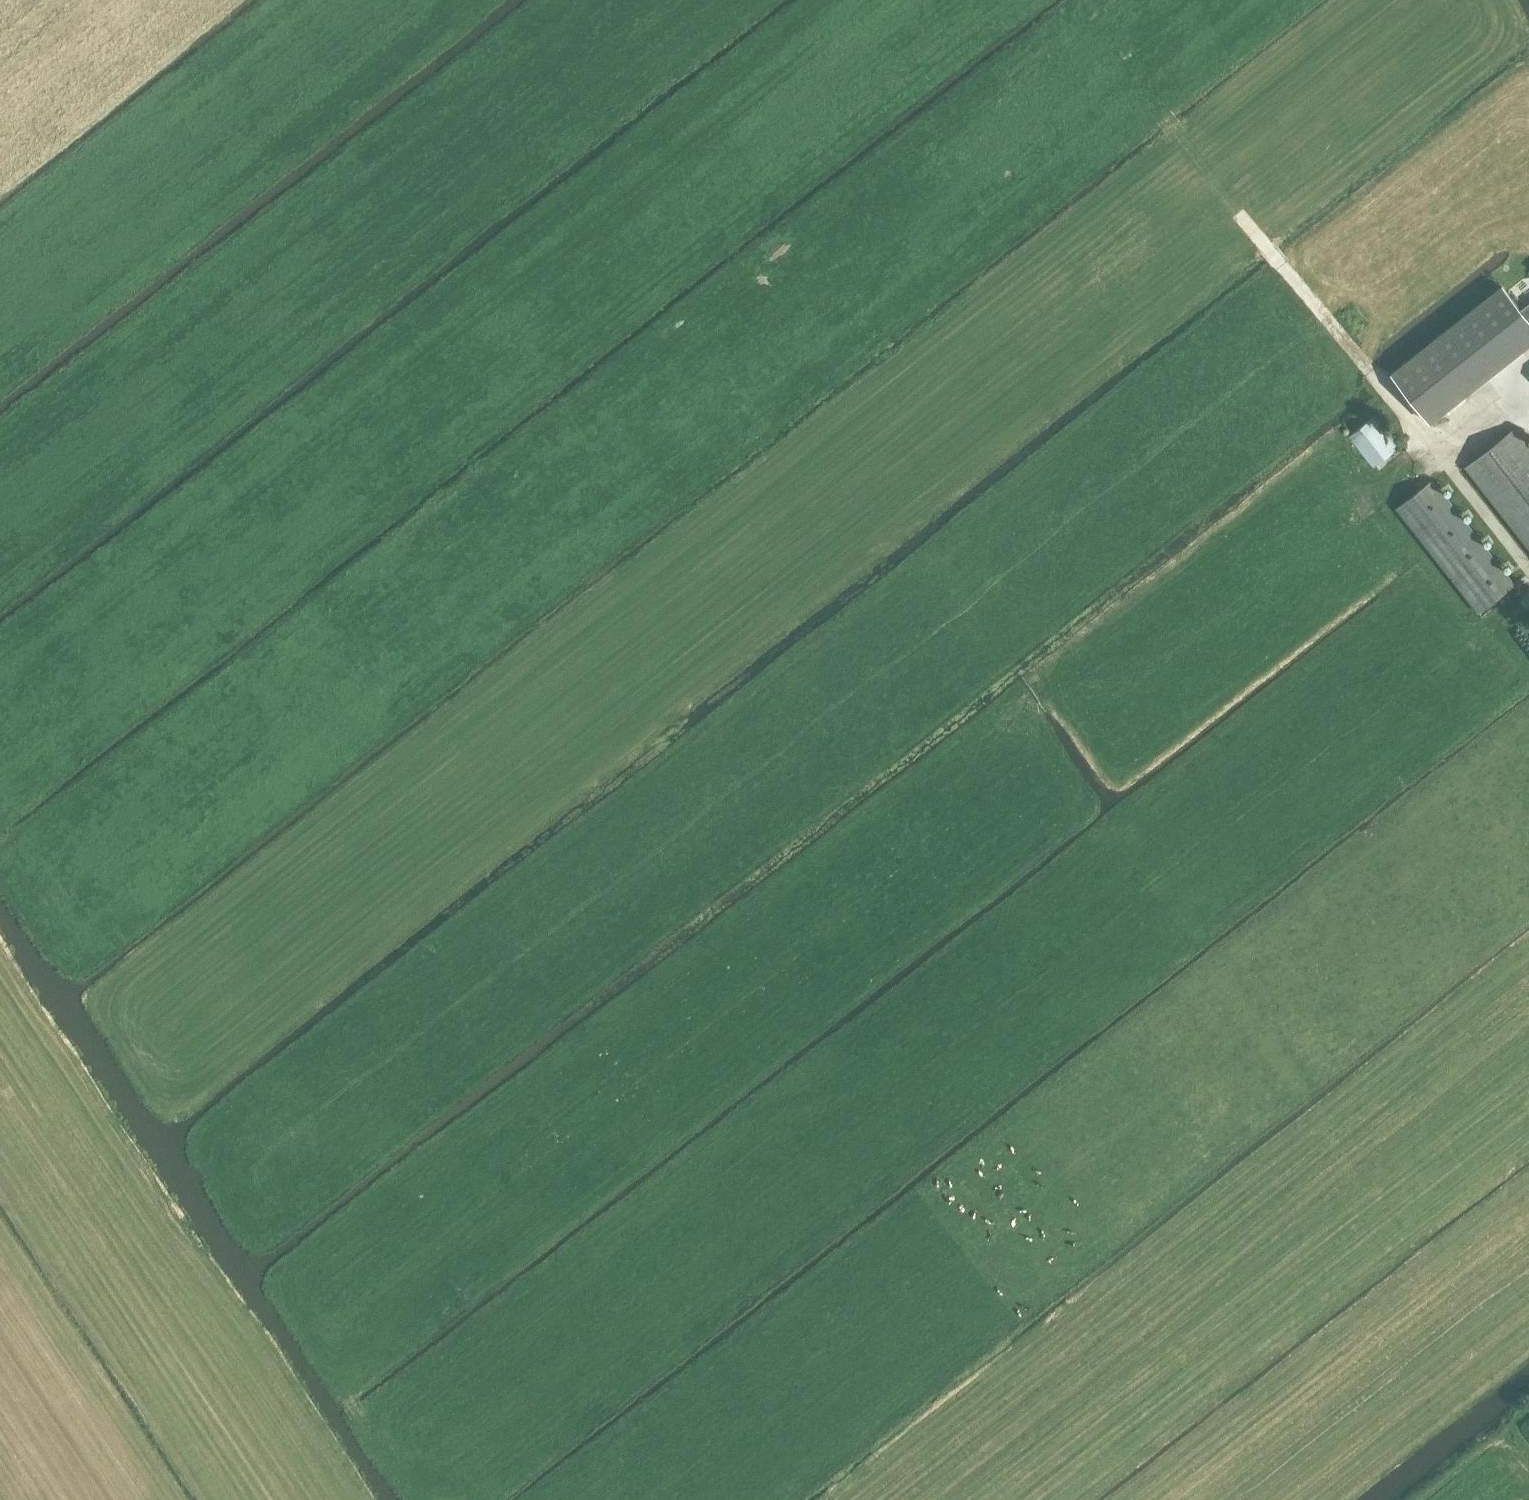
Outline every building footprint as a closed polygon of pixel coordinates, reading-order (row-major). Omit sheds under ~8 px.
[(1523,311),(1503,286),(1392,374),(1432,423),(1528,346),(1528,306),(1523,311)] [(1517,427),(1466,467),(1528,547),(1528,443),(1517,427)] [(1514,584),(1433,480),(1398,508),(1479,612),(1514,584)]
